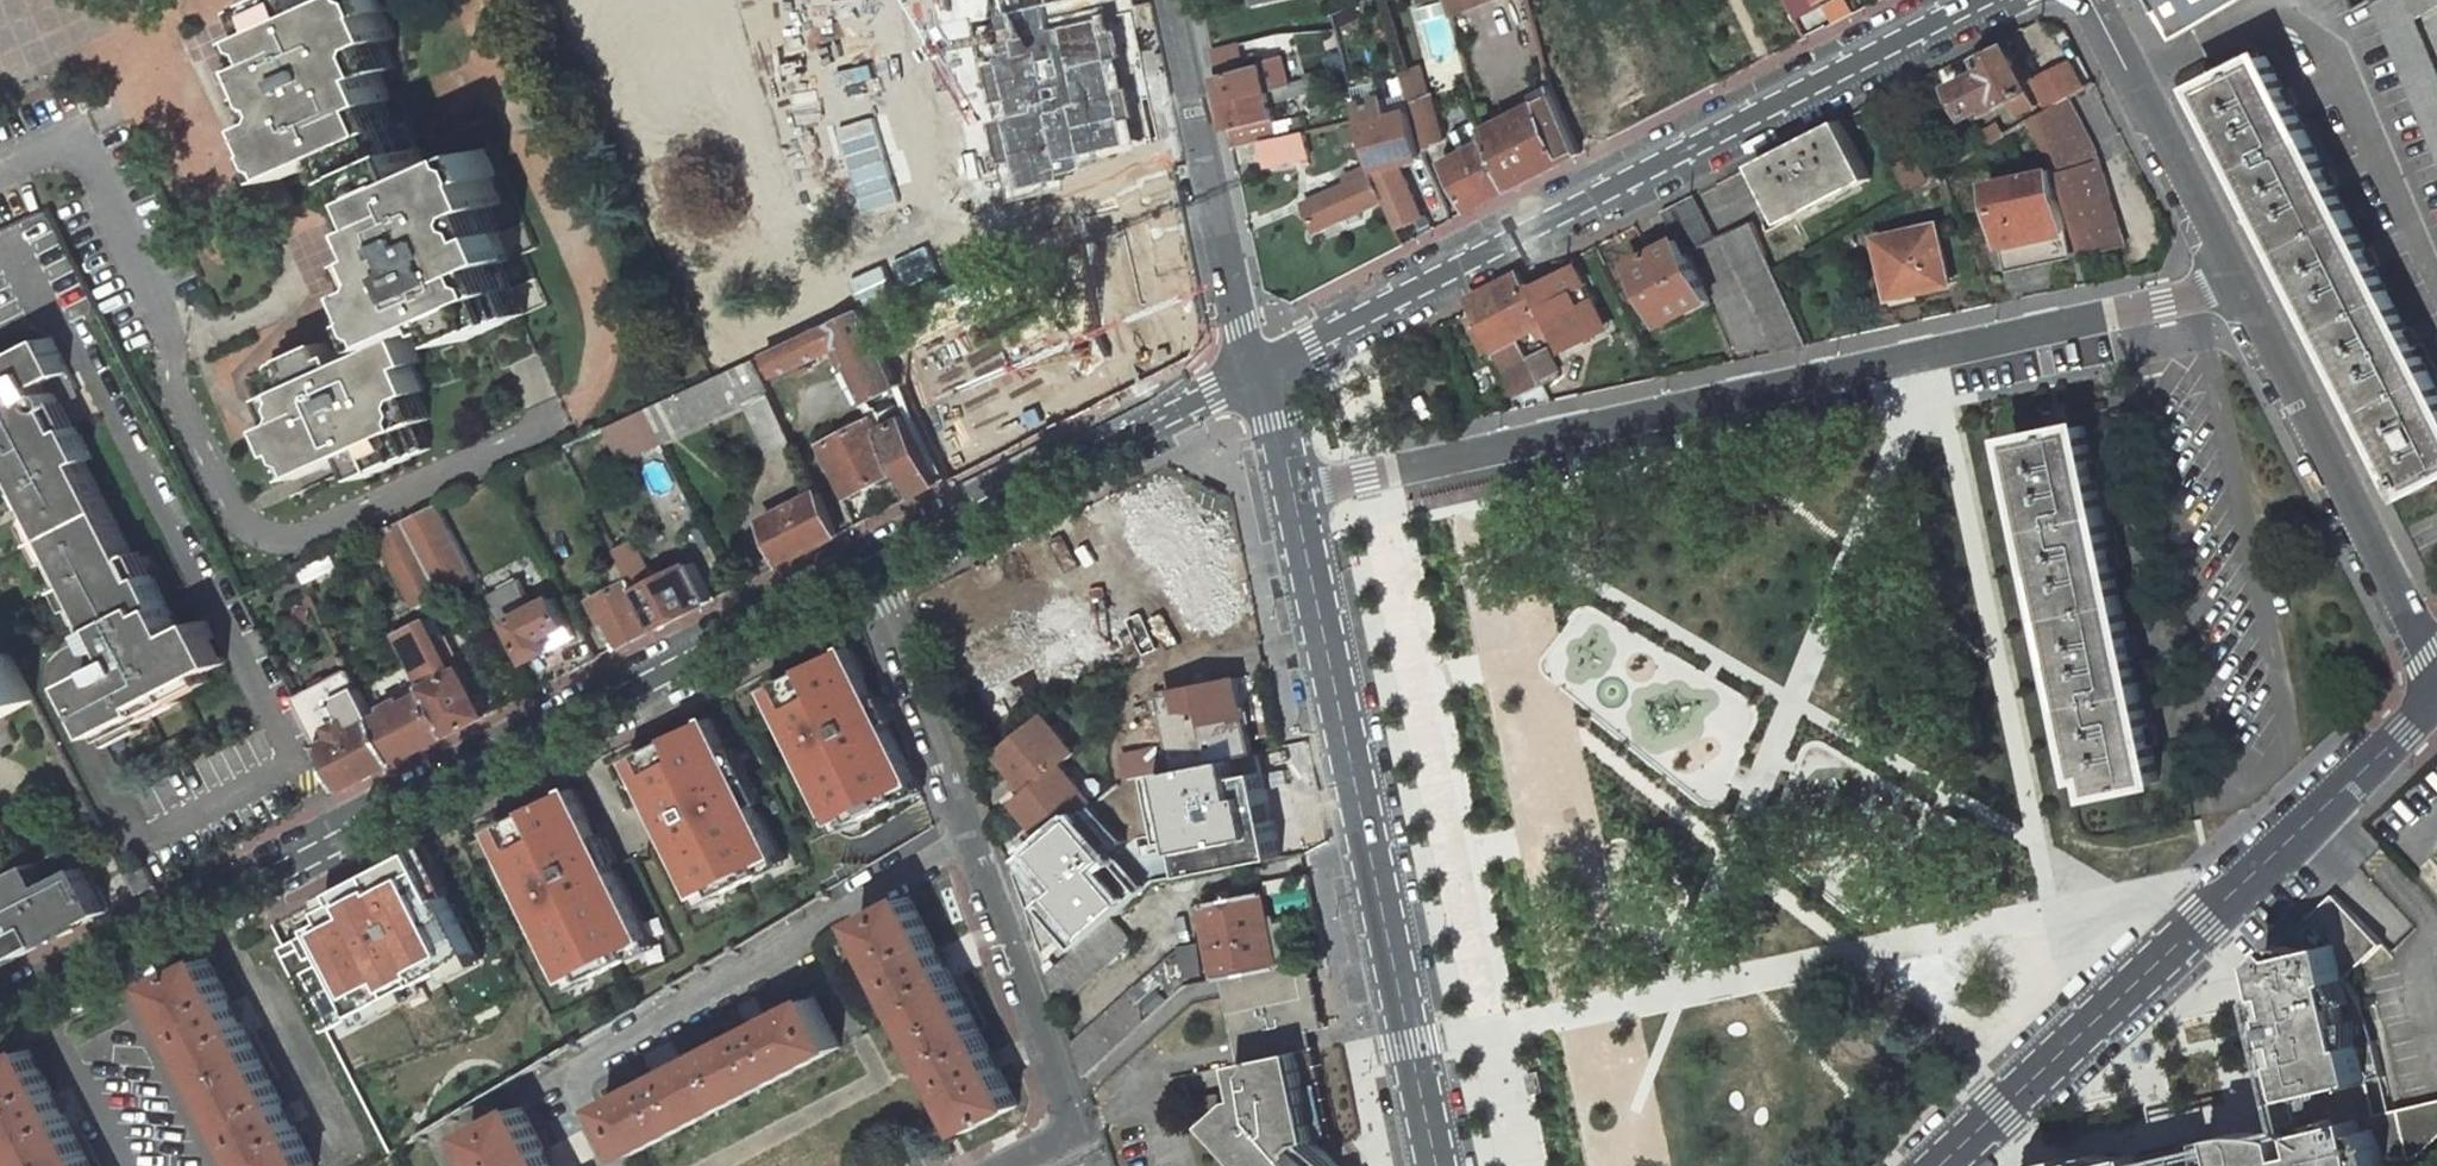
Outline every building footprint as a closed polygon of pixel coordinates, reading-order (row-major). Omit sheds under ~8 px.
[(434,173),(399,97),(391,101),(380,75),(396,68),(385,42),(397,37),(386,11),(392,8),(389,0),(338,0),(329,4),(327,0),(277,0),(242,15),(254,41),(263,60),(252,67),(279,122),(269,125),(293,176),(341,155),(350,180),(362,206),(375,201),(387,226),(381,229),(392,254),(375,262),(386,285),(376,292),(386,316),(379,319),(392,347),(344,368),(333,341),(275,369),(287,394),(277,399),(287,422),(275,428),(298,478),(355,452),(360,465),(367,478),(435,447),(423,422),(433,417),(421,391),(429,388),(418,365),(428,360),(417,335),(450,320),(455,329),(460,326),(467,342),(531,313),(509,262),(524,255),(512,229),(509,230),(498,206),(508,202),(484,151),(434,173)] [(1451,16),(1489,0),(1447,0),(1451,16)] [(2152,11),(2169,41),(2240,0),(2148,0),(2148,2),(2152,11)] [(972,32),(978,54),(1033,40),(1027,18),(972,32)] [(1284,59),(1247,68),(1242,44),(1214,51),(1218,76),(1224,105),(1269,93),(1292,87),(1284,59)] [(1956,87),(1969,116),(1989,107),(1992,112),(2012,102),(2029,93),(2007,48),(1985,60),(1989,70),(1956,87)] [(2405,488),(2408,494),(2436,480),(2436,393),(2269,57),(2205,89),(2219,116),(2257,193),(2296,270),(2336,351),(2387,452),(2405,488)] [(988,84),(1006,129),(1064,105),(1046,60),(988,84)] [(2051,109),(2070,98),(2084,89),(2070,63),(2036,81),(2051,109)] [(1444,142),(1422,64),(1407,70),(1402,72),(1410,104),(1423,152),(1444,142)] [(1552,86),(1530,97),(1534,106),(1556,95),(1552,86)] [(1272,105),(1269,93),(1224,105),(1234,147),(1263,141),(1277,139),(1272,105)] [(2029,93),(2012,102),(2018,115),(2036,107),(2029,93)] [(1582,154),(1556,95),(1534,106),(1483,132),(1488,143),(1511,190),(1582,154)] [(1386,111),(1383,98),(1357,105),(1360,120),(1370,160),(1370,163),(1372,171),(1385,199),(1390,213),(1398,229),(1425,216),(1400,163),(1386,111)] [(2126,245),(2099,155),(2070,98),(2051,109),(2040,116),(2037,117),(2065,173),(2060,175),(2076,231),(2083,254),(2126,245)] [(1423,152),(1410,104),(1386,111),(1400,163),(1423,152)] [(1755,164),(1785,223),(1859,185),(1872,179),(1841,120),(1755,164)] [(2007,136),(1999,122),(1979,134),(1987,147),(2007,136)] [(1346,141),(1357,138),(1355,128),(1344,130),(1346,141)] [(1263,141),(1268,166),(1301,159),(1311,157),(1306,133),(1277,139),(1263,141)] [(1488,143),(1451,163),(1454,171),(1473,210),(1511,190),(1488,143)] [(1912,194),(1931,180),(1916,155),(1897,165),(1912,194)] [(1343,176),(1346,183),(1372,171),(1370,163),(1343,176)] [(2053,169),(1989,182),(1994,204),(2002,247),(2066,234),(2053,169)] [(1346,183),(1305,202),(1317,229),(1345,217),(1358,211),(1385,199),(1372,171),(1346,183)] [(1679,239),(1686,254),(1717,238),(1694,195),(1664,211),(1679,239)] [(1358,211),(1345,217),(1349,226),(1362,220),(1358,211)] [(1776,274),(1752,224),(1720,239),(1776,352),(1810,345),(1776,274)] [(1938,226),(1880,239),(1891,290),(1894,302),(1918,297),(1916,290),(1950,283),(1948,275),(1938,226)] [(2066,234),(2002,247),(2007,271),(2071,258),(2066,234)] [(1652,253),(1632,264),(1664,324),(1710,300),(1686,254),(1679,239),(1652,253)] [(1496,285),(1521,336),(1527,333),(1537,328),(1540,335),(1547,331),(1548,335),(1562,328),(1572,348),(1595,337),(1585,317),(1599,310),(1580,270),(1537,290),(1535,285),(1527,289),(1524,283),(1519,273),(1496,285)] [(1521,336),(1496,285),(1471,297),(1477,309),(1479,314),(1470,318),(1479,337),(1487,332),(1495,347),(1495,349),(1498,348),(1519,393),(1527,389),(1528,392),(1544,384),(1531,358),(1523,342),(1521,336)] [(835,348),(865,405),(903,387),(866,309),(768,354),(778,375),(793,368),(807,361),(835,348)] [(1585,317),(1595,337),(1609,330),(1599,310),(1585,317)] [(1486,351),(1495,347),(1487,332),(1479,337),(1486,351)] [(1521,336),(1523,342),(1530,339),(1527,333),(1521,336)] [(87,462),(95,458),(78,426),(70,430),(57,407),(59,407),(60,406),(60,405),(61,404),(62,403),(62,402),(63,401),(63,400),(63,399),(63,397),(79,388),(53,339),(0,367),(0,450),(3,449),(34,508),(40,519),(45,517),(57,539),(67,558),(61,561),(74,587),(81,584),(91,603),(85,606),(92,620),(115,663),(77,684),(103,733),(122,724),(125,730),(138,723),(184,700),(183,697),(178,688),(210,672),(230,661),(208,619),(183,632),(154,574),(146,578),(134,556),(87,462)] [(1560,373),(1548,349),(1531,358),(1544,384),(1560,376),(1558,374),(1560,373)] [(793,368),(797,377),(811,371),(807,361),(793,368)] [(662,446),(747,407),(773,460),(796,449),(752,362),(715,379),(644,412),(662,446)] [(919,414),(948,397),(936,376),(907,392),(919,414)] [(57,407),(70,430),(78,426),(63,397),(63,399),(63,400),(63,401),(62,402),(62,403),(61,404),(60,405),(60,406),(59,407),(57,407)] [(638,456),(662,446),(644,412),(621,422),(623,426),(638,456)] [(874,419),(825,444),(831,457),(838,471),(852,499),(901,474),(914,500),(938,488),(906,422),(881,434),(874,419)] [(600,436),(614,467),(638,456),(623,426),(600,436)] [(2084,762),(2087,776),(2095,774),(2100,794),(2160,781),(2085,426),(2045,434),(2016,440),(2084,762)] [(838,471),(831,457),(821,461),(828,476),(838,471)] [(821,493),(764,523),(785,567),(840,538),(821,493)] [(1133,537),(1167,524),(1159,504),(1126,517),(1133,537)] [(412,599),(457,575),(473,568),(441,505),(379,534),(412,599)] [(43,541),(45,545),(57,539),(45,517),(40,519),(34,508),(28,512),(43,541)] [(67,558),(57,539),(45,545),(55,564),(61,561),(67,558)] [(1109,548),(1061,572),(1095,641),(1136,621),(1124,597),(1131,593),(1109,548)] [(1234,619),(1221,551),(1175,560),(1189,628),(1234,619)] [(154,574),(142,552),(134,556),(146,578),(154,574)] [(299,571),(305,583),(338,567),(332,554),(299,571)] [(620,585),(593,600),(605,625),(613,621),(620,637),(626,649),(662,630),(642,592),(635,578),(632,579),(623,562),(611,569),(620,585)] [(698,562),(642,592),(662,630),(719,601),(698,562)] [(69,590),(86,623),(92,620),(85,606),(91,603),(81,584),(74,587),(69,590)] [(1037,630),(1014,584),(952,617),(976,662),(1037,630)] [(507,596),(492,604),(502,624),(510,620),(531,659),(575,636),(555,597),(538,606),(536,602),(524,609),(525,612),(517,616),(507,596)] [(444,637),(436,621),(431,619),(423,623),(422,622),(397,635),(428,693),(451,738),(487,720),(445,636),(444,637)] [(620,637),(613,639),(619,652),(626,649),(620,637)] [(901,789),(917,781),(851,647),(812,666),(813,667),(784,681),(796,706),(786,711),(801,743),(806,740),(812,752),(807,755),(839,819),(856,811),(860,820),(905,798),(901,789)] [(13,719),(19,716),(36,707),(11,657),(0,662),(0,725),(13,719)] [(296,698),(344,793),(398,766),(375,720),(350,670),(296,698)] [(183,697),(215,680),(210,672),(178,688),(183,697)] [(1250,757),(1232,678),(1150,692),(1160,748),(1164,772),(1212,763),(1250,757)] [(796,706),(784,681),(774,687),(786,711),(796,706)] [(407,699),(392,706),(394,710),(375,720),(398,766),(451,738),(428,693),(409,702),(407,699)] [(1015,784),(1027,799),(1065,768),(1080,756),(1047,716),(1001,753),(1022,778),(1015,784)] [(763,860),(779,853),(737,768),(733,770),(725,754),(729,751),(713,717),(677,734),(679,736),(647,752),(659,777),(648,782),(701,890),(717,882),(722,891),(768,868),(763,860)] [(110,745),(141,729),(138,723),(125,730),(122,724),(103,733),(110,745)] [(806,740),(801,743),(807,755),(812,752),(806,740)] [(1164,772),(1160,748),(1118,754),(1122,778),(1133,776),(1164,772)] [(737,768),(729,751),(725,754),(733,770),(737,768)] [(636,757),(648,782),(659,777),(647,752),(636,757)] [(1167,881),(1261,863),(1243,775),(1216,780),(1212,763),(1164,772),(1133,776),(1149,846),(1156,844),(1159,858),(1162,857),(1167,881)] [(1098,809),(1065,768),(1027,799),(1019,806),(1040,831),(1033,836),(1045,852),(1098,809)] [(572,977),(650,938),(574,786),(496,825),(572,977)] [(1128,850),(1098,809),(1045,852),(1015,877),(1049,973),(1133,900),(1106,869),(1128,850)] [(379,939),(441,907),(415,856),(354,887),(379,939)] [(109,911),(86,867),(52,884),(40,860),(0,881),(0,967),(109,911)] [(1280,967),(1265,894),(1205,905),(1219,978),(1224,979),(1280,967)] [(2404,1165),(2404,1162),(2403,1159),(2402,1156),(2400,1154),(2398,1152),(2395,1150),(2392,1148),(2389,1148),(2383,1115),(2373,1117),(2367,1088),(2373,1086),(2372,1082),(2386,1079),(2378,1043),(2359,1048),(2357,1042),(2339,1046),(2336,1032),(2364,1026),(2361,1013),(2368,1010),(2359,993),(2350,981),(2387,946),(2341,897),(2269,962),(2283,1014),(2276,1016),(2276,1040),(2278,1047),(2292,1044),(2297,1062),(2291,1063),(2311,1138),(2294,1142),(2293,1136),(2262,1133),(2233,1136),(2212,1141),(2216,1161),(2198,1164),(2195,1145),(2183,1147),(2187,1165),(2404,1165)] [(869,931),(977,1137),(1026,1109),(1010,1079),(1015,1077),(1007,1061),(1002,1063),(955,972),(960,970),(953,956),(948,958),(921,905),(869,931)] [(278,927),(333,1034),(364,1017),(338,963),(352,956),(341,933),(338,935),(332,923),(321,928),(312,909),(278,927)] [(1074,952),(1050,972),(1073,998),(1137,942),(1115,917),(1102,928),(1074,952)] [(1208,981),(1201,943),(1181,946),(1188,985),(1208,981)] [(1188,985),(1181,946),(1073,1042),(1086,1076),(1188,985)] [(379,1010),(352,956),(338,963),(364,1017),(379,1010)] [(257,1165),(321,1165),(300,1125),(302,1123),(293,1107),(291,1109),(246,1021),(249,1020),(241,1005),(238,1006),(214,960),(164,986),(257,1165)] [(1321,1061),(1314,1032),(1327,1029),(1314,963),(1280,967),(1224,979),(1227,996),(1300,981),(1307,1014),(1296,1016),(1321,1138),(1344,1164),(1343,1165),(1361,1165),(1368,1160),(1360,1150),(1353,1157),(1333,1135),(1321,1061)] [(1061,1008),(1073,998),(1050,972),(1049,973),(1061,1008)] [(1318,1142),(1317,1139),(1321,1138),(1296,1016),(1307,1014),(1300,981),(1227,996),(1248,1096),(1242,1098),(1215,1123),(1255,1165),(1339,1165),(1318,1142)] [(842,1044),(817,997),(768,1023),(763,1015),(744,1024),(749,1032),(670,1072),(667,1065),(651,1074),(654,1081),(607,1106),(632,1155),(842,1044)] [(2364,1026),(2336,1032),(2339,1046),(2357,1042),(2359,1048),(2378,1043),(2378,1042),(2373,1023),(2368,1010),(2361,1013),(2364,1026)] [(69,1114),(73,1112),(66,1098),(61,1100),(37,1052),(0,1072),(0,1113),(28,1165),(95,1165),(69,1114)] [(1543,1070),(1530,1073),(1535,1094),(1548,1091),(1543,1070)] [(437,1133),(471,1115),(458,1090),(424,1108),(437,1133)] [(2436,1145),(2436,1103),(2383,1115),(2389,1148),(2392,1148),(2395,1150),(2398,1152),(2400,1154),(2402,1156),(2403,1159),(2404,1162),(2404,1165),(2414,1165),(2436,1145)] [(533,1115),(481,1143),(493,1165),(559,1165),(533,1115)] [(418,1134),(391,1148),(395,1155),(422,1141),(418,1134)] [(2195,1145),(2198,1164),(2216,1161),(2212,1141),(2195,1145)] [(2139,1154),(2090,1165),(2088,1158),(2072,1162),(2070,1157),(2049,1162),(2050,1165),(2143,1165),(2139,1154)]
